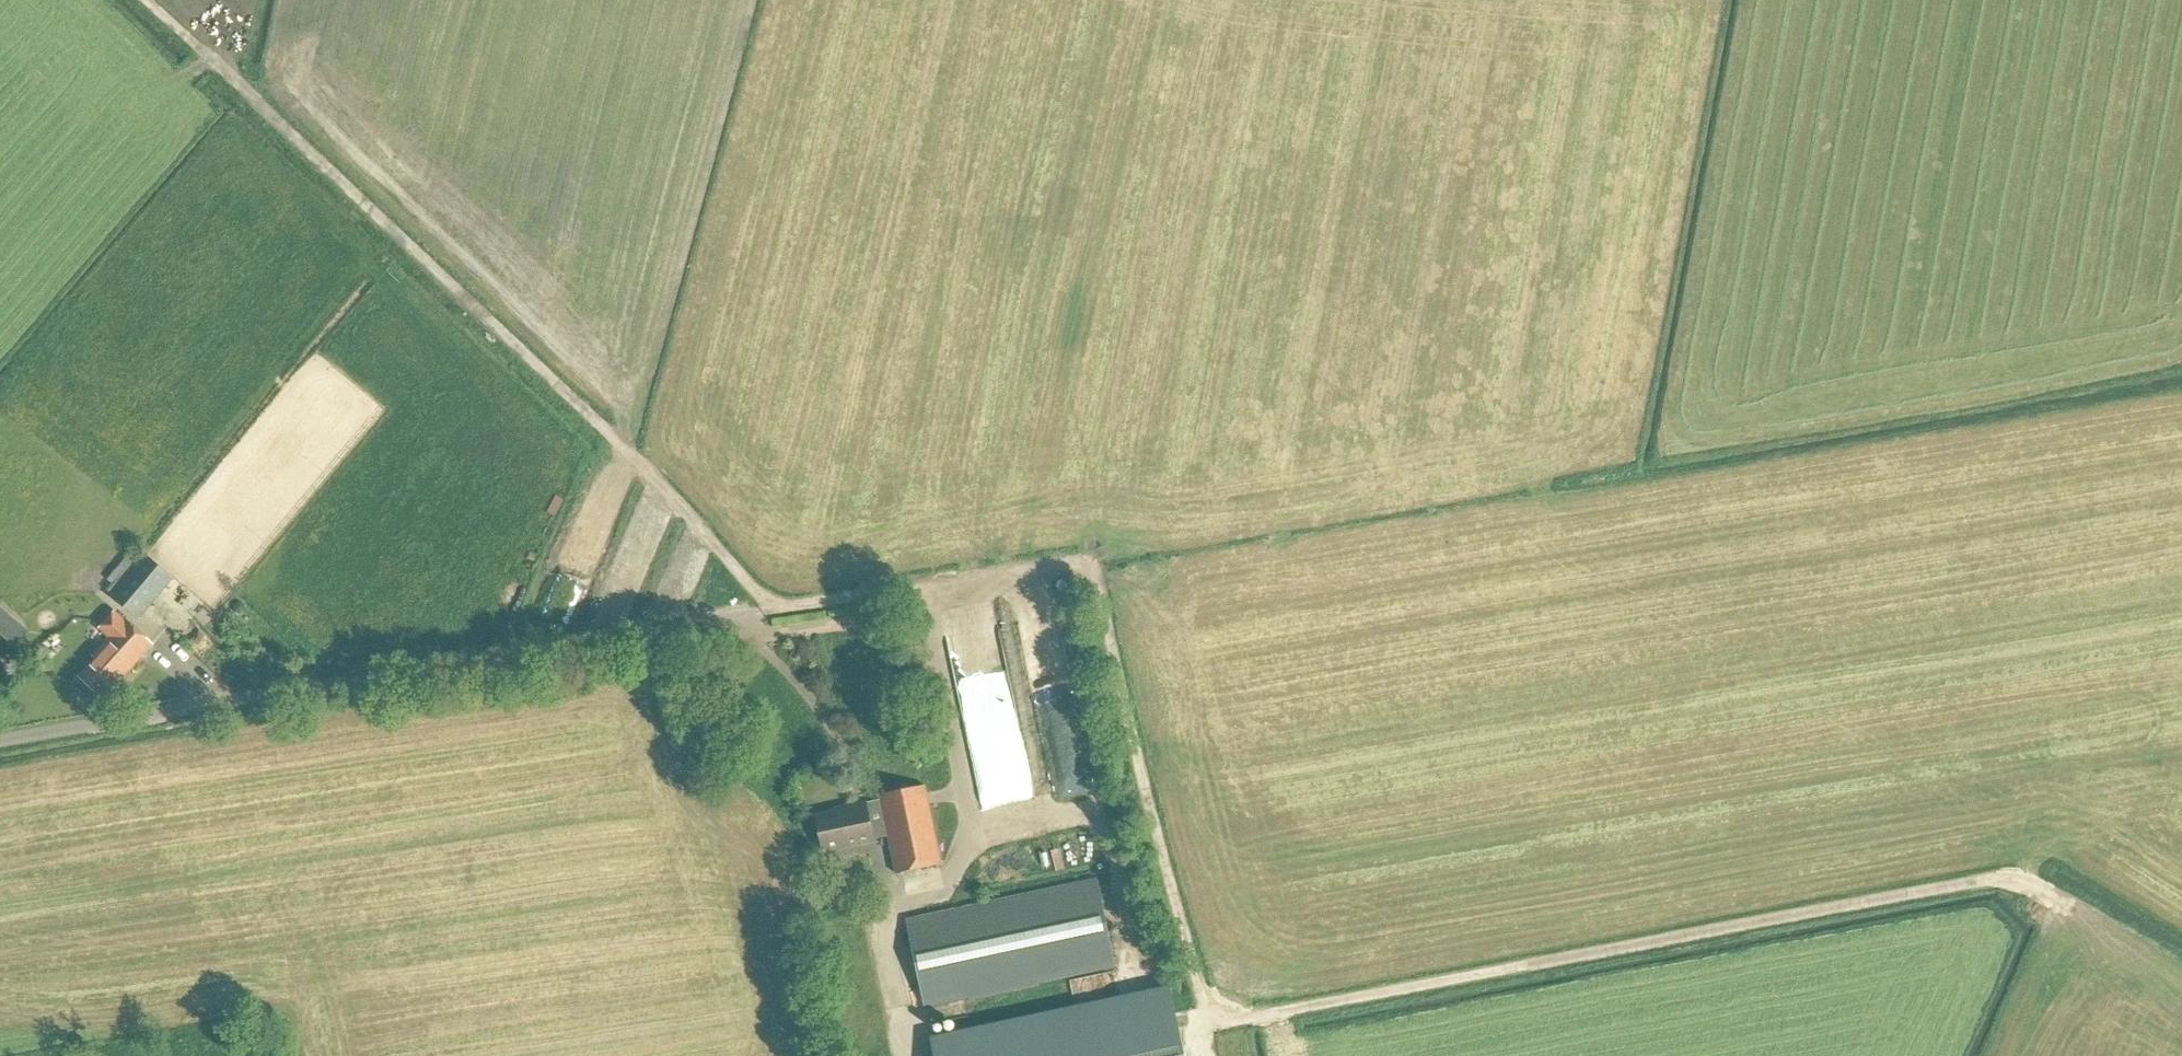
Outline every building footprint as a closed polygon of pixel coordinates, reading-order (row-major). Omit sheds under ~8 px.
[(148,556),(144,561),(132,550),(109,578),(113,582),(108,589),(114,595),(113,596),(140,619),(175,580),(148,556)] [(14,647),(28,631),(0,606),(0,635),(14,647)] [(100,629),(109,638),(92,656),(95,659),(78,677),(103,699),(154,645),(127,620),(126,622),(116,612),(100,629)] [(880,796),(880,799),(887,829),(896,873),(942,863),(925,786),(880,796)] [(887,829),(880,799),(846,807),(846,808),(816,814),(824,852),(875,841),(873,832),(887,829)] [(1097,880),(906,921),(925,1006),(1116,966),(1097,880)] [(1170,990),(932,1041),(935,1055),(1184,1055),(1170,990)]
